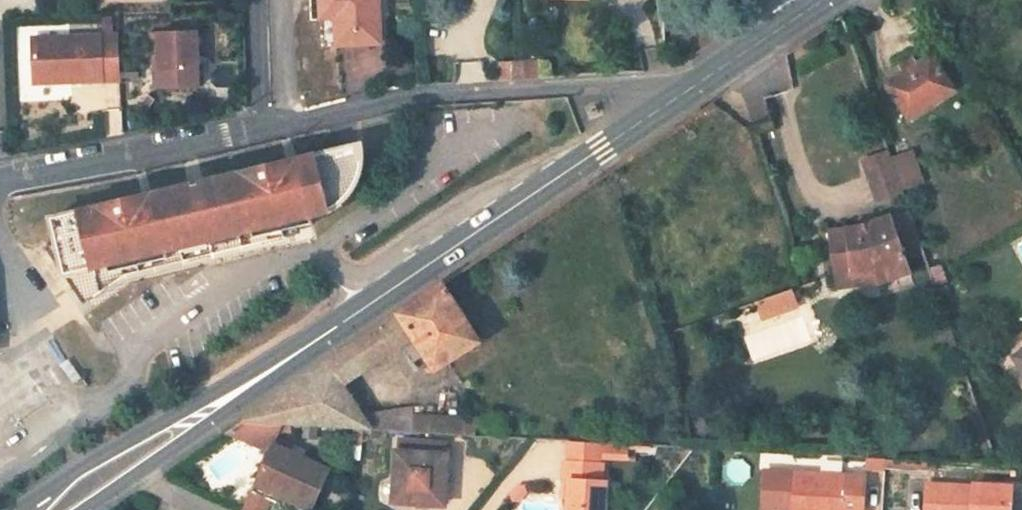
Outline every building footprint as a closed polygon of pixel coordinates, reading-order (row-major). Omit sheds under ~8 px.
[(313,20),(323,20),(325,46),(381,42),(379,0),(312,0),(313,20)] [(161,71),(156,71),(157,88),(200,87),(198,33),(159,34),(160,57),(161,71)] [(32,40),(35,85),(59,83),(59,77),(68,77),(69,83),(121,80),(119,35),(32,40)] [(954,91),(932,57),(919,65),(915,59),(901,69),(904,74),(888,85),(909,119),(954,91)] [(527,80),(526,63),(501,65),(502,81),(527,80)] [(365,171),(366,167),(367,157),(366,154),(366,147),(336,154),(302,162),(304,171),(305,175),(295,178),(294,171),(292,164),(266,171),(255,173),(259,187),(249,189),(246,176),(157,197),(160,210),(151,212),(148,199),(110,208),(113,221),(104,224),(101,210),(57,221),(63,246),(49,250),(73,286),(304,230),(317,226),(315,218),(326,215),(335,211),(344,204),(352,197),(358,188),(363,178),(365,171)] [(890,154),(888,151),(879,154),(864,159),(868,171),(869,173),(876,171),(893,165),(890,154)] [(897,171),(904,191),(922,184),(917,171),(912,156),(894,162),(897,171)] [(302,162),(292,164),(294,171),(295,178),(305,175),(302,162)] [(895,171),(893,165),(869,173),(878,199),(902,191),(895,171)] [(246,176),(249,189),(259,187),(255,173),(246,176)] [(160,210),(157,197),(148,199),(151,212),(160,210)] [(101,210),(104,224),(113,221),(110,208),(101,210)] [(877,271),(880,282),(910,271),(896,232),(916,225),(910,210),(891,217),(891,216),(861,226),(830,230),(837,276),(877,271)] [(73,286),(88,308),(130,277),(130,281),(277,246),(276,243),(306,236),(304,230),(73,286)] [(838,289),(880,282),(877,271),(837,276),(838,289)] [(482,344),(444,284),(359,342),(374,366),(416,338),(438,371),(482,344)] [(767,318),(801,307),(794,287),(760,299),(767,318)] [(1014,357),(1021,371),(1021,352),(1014,357)] [(415,407),(362,415),(373,431),(414,433),(415,416),(415,407)] [(415,416),(414,433),(456,435),(457,418),(415,416)] [(465,436),(466,418),(457,418),(456,435),(465,436)] [(477,419),(466,418),(465,436),(477,437),(477,419)] [(231,436),(275,452),(278,445),(287,426),(269,425),(248,424),(231,436)] [(284,439),(280,447),(294,453),(298,446),(284,439)] [(572,442),(572,462),(597,463),(597,443),(572,442)] [(278,445),(275,452),(262,479),(285,490),(282,496),(314,509),(315,509),(333,471),(294,453),(280,447),(278,445)] [(399,452),(396,502),(446,505),(448,455),(399,452)] [(733,484),(752,479),(746,457),(727,462),(733,484)] [(868,458),(867,469),(886,470),(886,467),(886,459),(868,458)] [(886,459),(886,467),(895,468),(895,460),(886,459)] [(895,460),(895,468),(916,469),(917,461),(895,460)] [(917,461),(916,469),(935,471),(936,463),(917,461)] [(565,462),(565,480),(570,480),(569,498),(568,509),(606,509),(607,481),(602,481),(603,463),(597,463),(572,462),(565,462)] [(766,472),(764,509),(865,509),(867,478),(766,472)] [(285,490),(262,479),(256,492),(279,503),(282,496),(285,490)] [(1012,487),(975,484),(974,487),(945,485),(944,509),(1010,509),(1012,487)] [(256,492),(249,509),(278,509),(281,504),(279,503),(256,492)]
